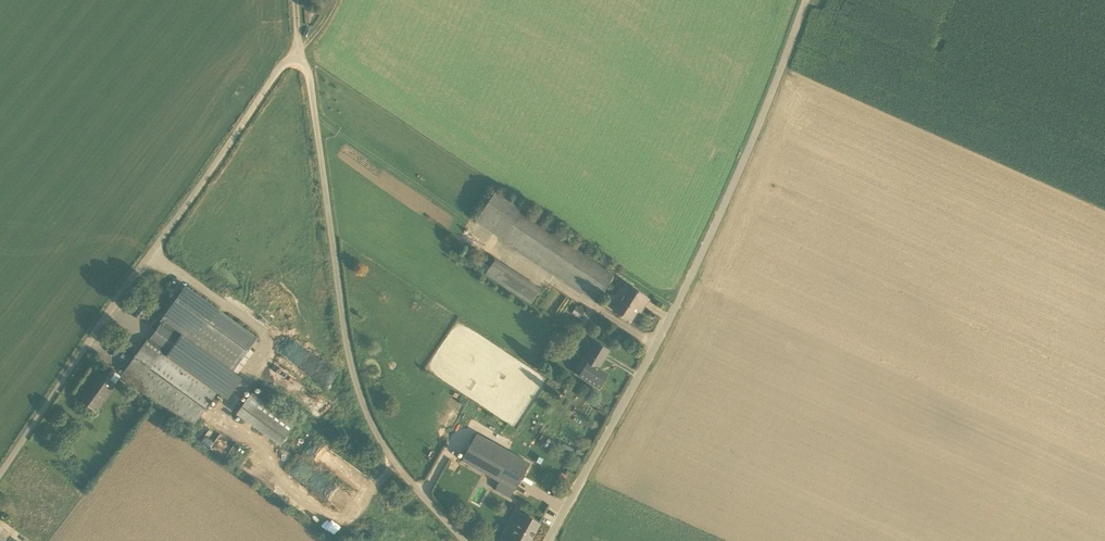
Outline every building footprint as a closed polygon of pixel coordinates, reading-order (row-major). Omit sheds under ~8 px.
[(596,302),(615,273),(494,193),(475,222),(596,302)] [(495,258),(492,263),(485,275),(530,304),(540,288),(495,258)] [(257,338),(186,287),(160,322),(162,323),(149,341),(147,340),(121,376),(191,427),(218,390),(167,354),(180,336),(231,373),(257,338)] [(641,311),(649,300),(630,287),(614,311),(630,321),(638,309),(641,311)] [(599,388),(607,375),(597,369),(608,351),(596,344),(585,362),(587,363),(580,376),(599,388)] [(257,375),(272,383),(281,367),(267,358),(257,375)] [(109,380),(115,371),(109,366),(102,376),(99,374),(80,400),(96,411),(115,385),(109,380)] [(279,446),(289,433),(295,425),(251,393),(236,414),(279,446)] [(495,489),(503,494),(510,497),(514,489),(515,490),(529,463),(492,442),(476,434),(461,461),(477,469),(500,482),(495,489)] [(515,443),(525,450),(530,442),(520,436),(515,443)] [(539,525),(539,524),(516,511),(502,538),(508,540),(530,540),(539,525)]
